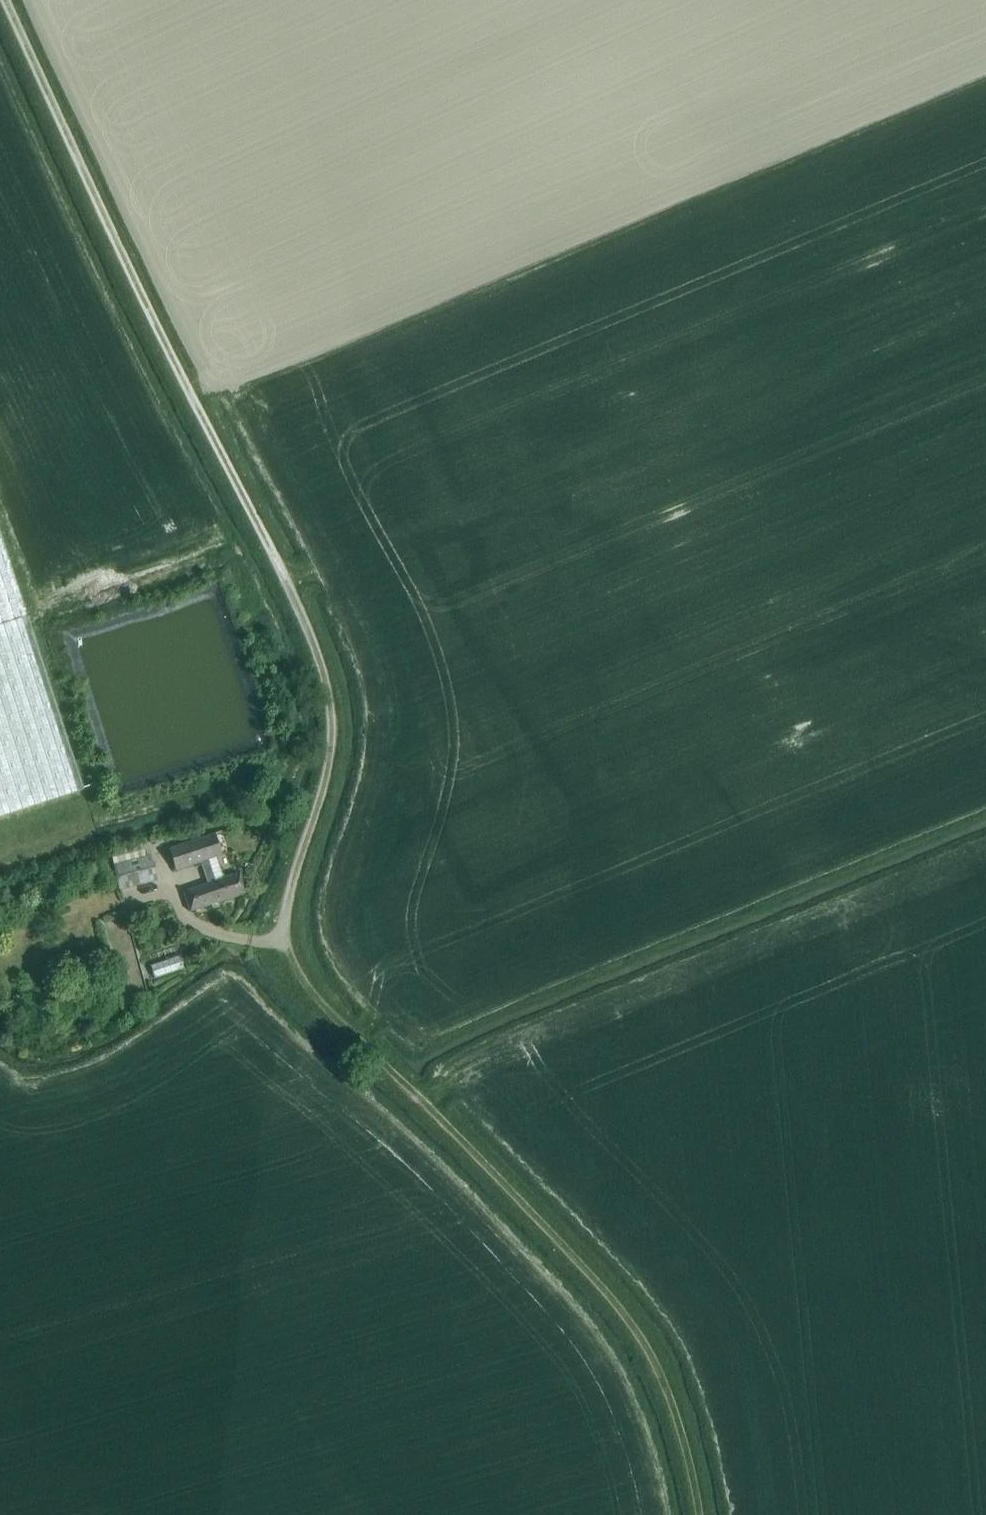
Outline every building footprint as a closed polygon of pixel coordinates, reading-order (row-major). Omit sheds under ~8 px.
[(82,789),(0,532),(0,816),(82,789)] [(215,857),(221,855),(214,834),(169,849),(176,870),(201,862),(208,883),(183,892),(190,911),(246,893),(240,873),(222,878),(215,857)] [(118,892),(157,882),(150,856),(145,857),(141,843),(107,852),(118,892)] [(157,976),(186,966),(181,953),(153,963),(157,976)]
